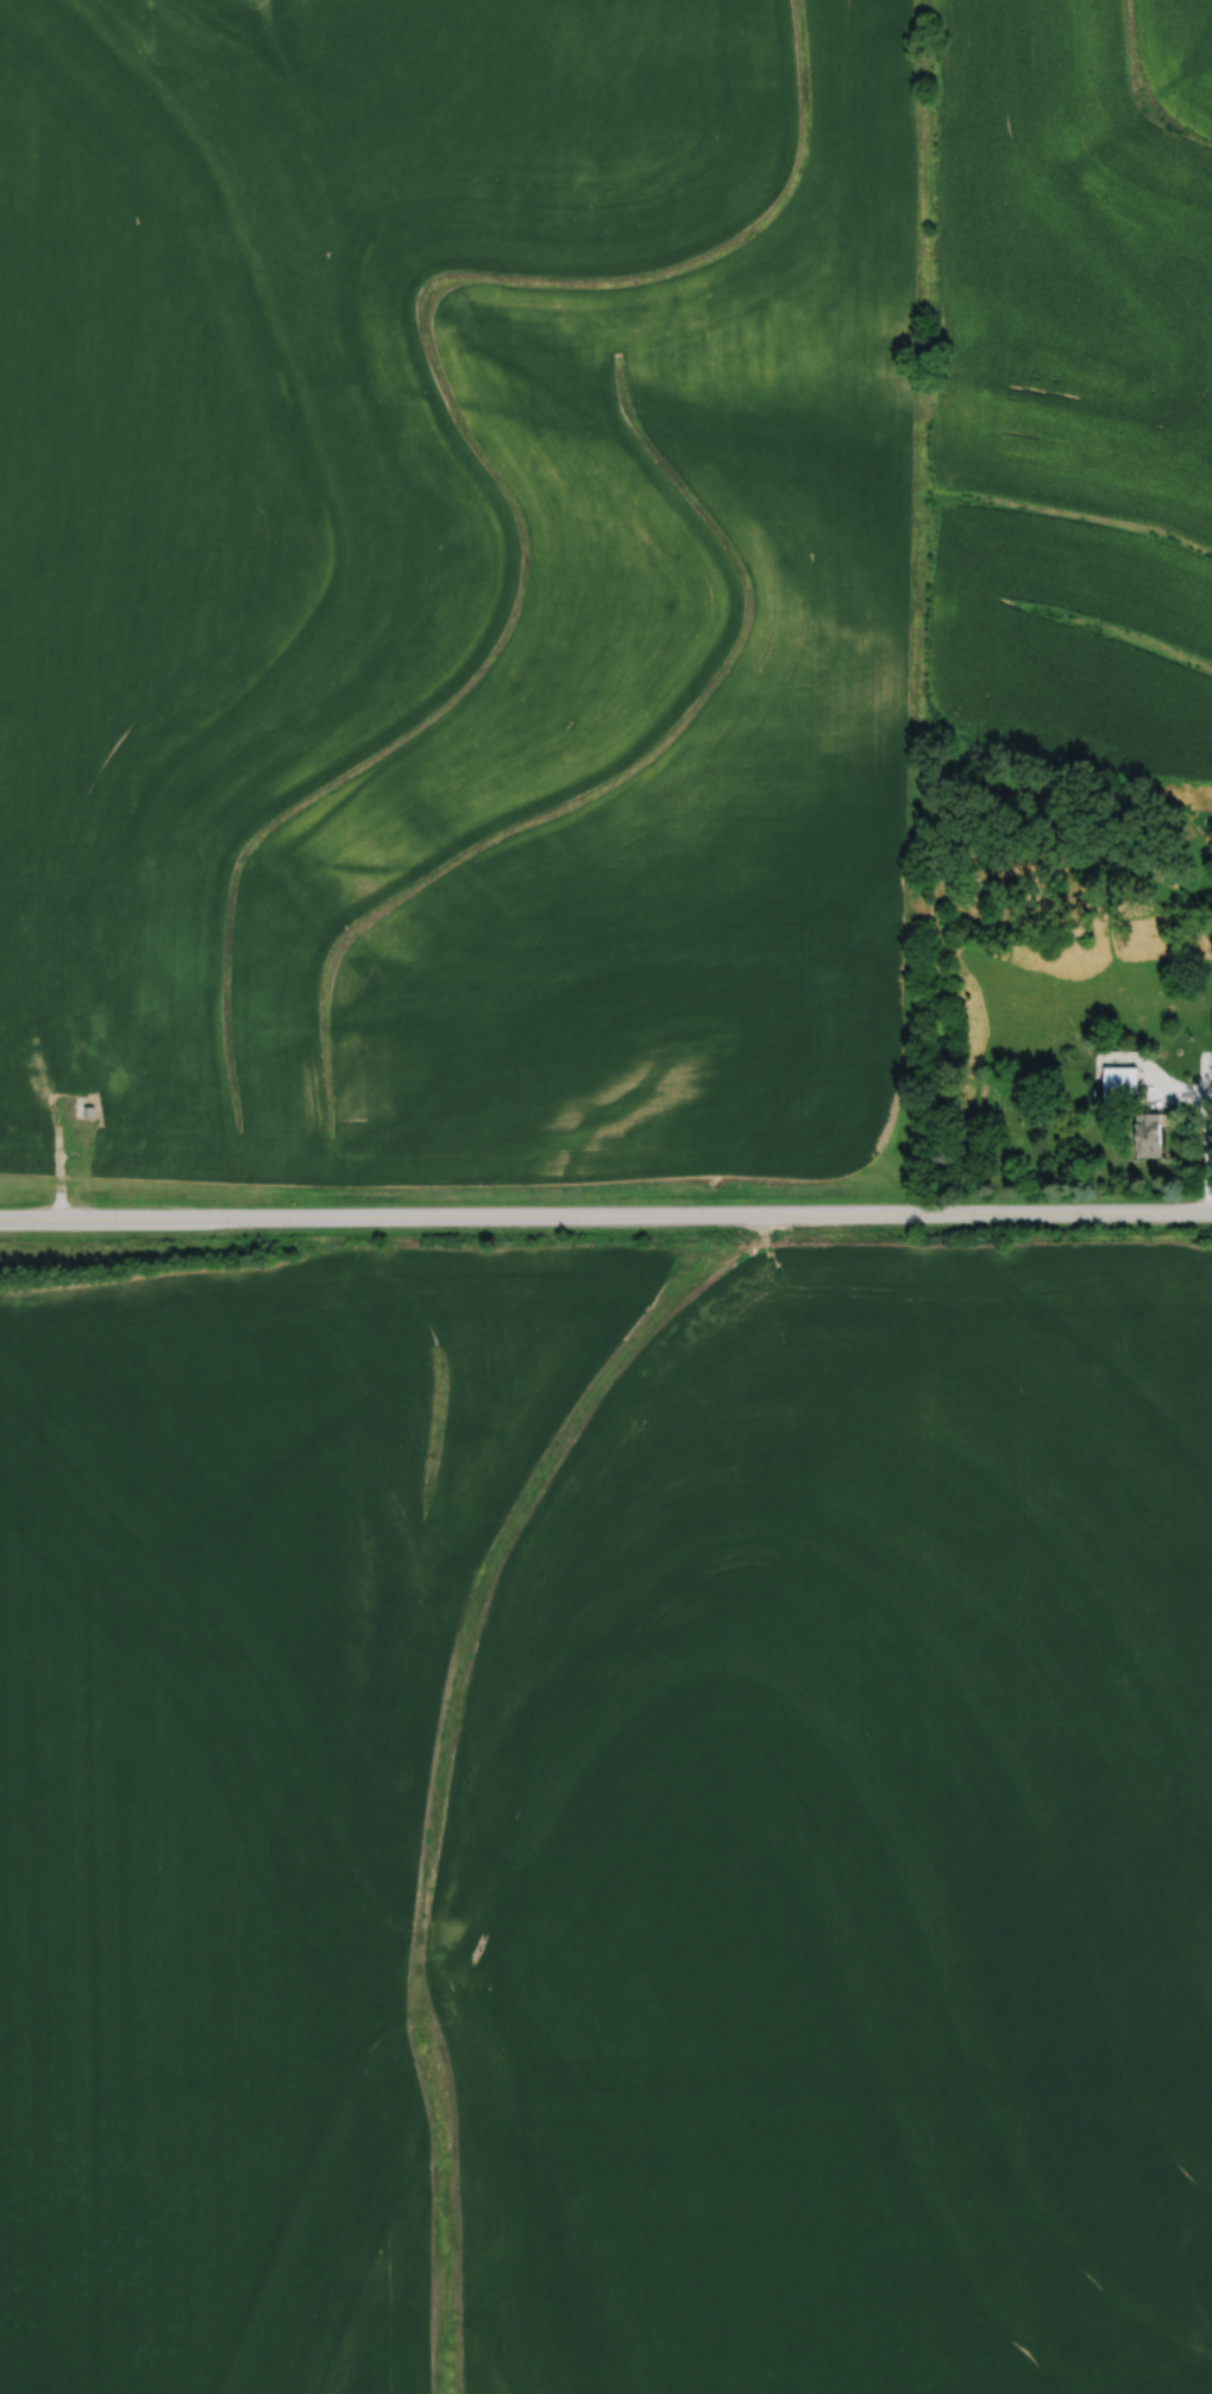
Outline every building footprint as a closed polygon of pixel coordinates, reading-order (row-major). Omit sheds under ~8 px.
[(1136,1069),(1103,1069),(1103,1105),(1136,1105),(1136,1069)] [(1159,1158),(1159,1115),(1132,1115),(1132,1158),(1159,1158)]
